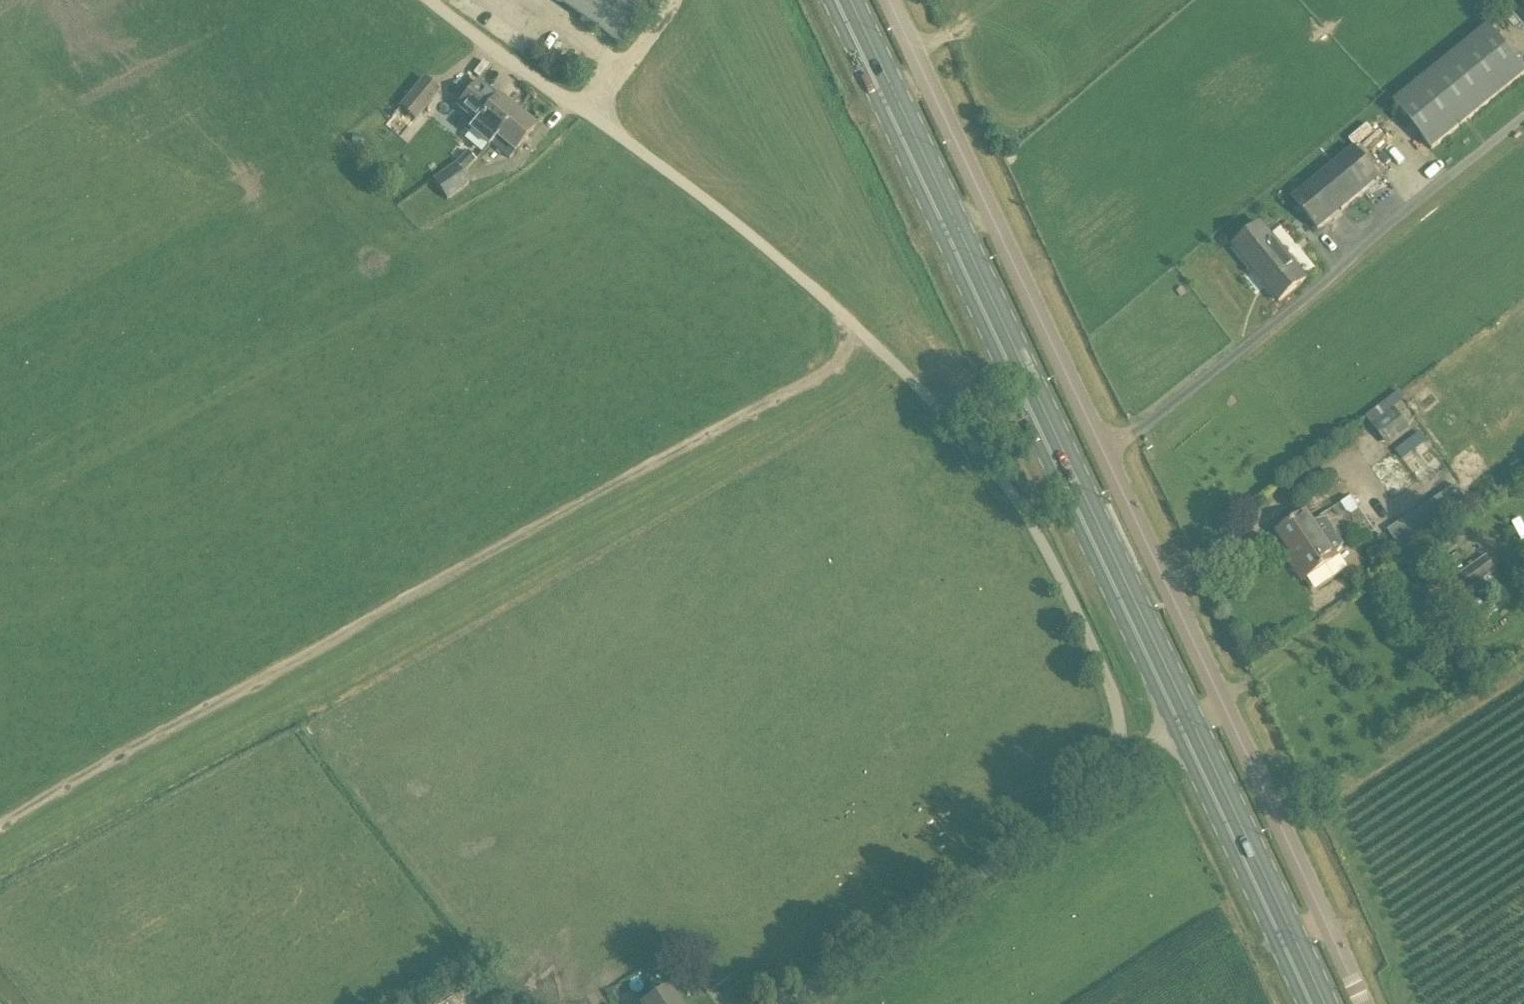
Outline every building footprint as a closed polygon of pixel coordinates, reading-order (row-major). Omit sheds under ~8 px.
[(621,46),(652,0),(564,0),(561,4),(621,46)] [(1433,152),(1523,78),(1523,70),(1489,26),(1394,103),(1433,152)] [(424,80),(386,126),(400,138),(438,92),(424,80)] [(490,147),(491,146),(493,148),(495,146),(492,144),(518,112),(499,96),(493,103),(474,86),(457,106),(477,123),(470,131),(490,147)] [(514,155),(536,128),(518,112),(492,144),(495,146),(493,148),(509,161),(514,155)] [(1318,232),(1381,180),(1354,147),(1291,200),(1318,232)] [(467,152),(455,164),(432,180),(446,201),(470,185),(462,174),(476,161),(467,152)] [(1306,280),(1260,226),(1233,249),(1279,304),(1306,280)] [(1401,392),(1366,418),(1388,447),(1410,430),(1395,409),(1407,400),(1401,392)] [(1457,487),(1389,532),(1403,553),(1471,508),(1457,487)] [(1292,567),(1303,584),(1338,559),(1307,514),(1277,535),(1297,564),(1292,567)] [(1373,563),(1382,557),(1377,550),(1368,556),(1373,563)] [(1486,556),(1460,575),(1454,567),(1441,576),(1447,584),(1446,584),(1457,600),(1497,572),(1486,556)] [(645,1003),(679,1003),(669,989),(645,1003)]
